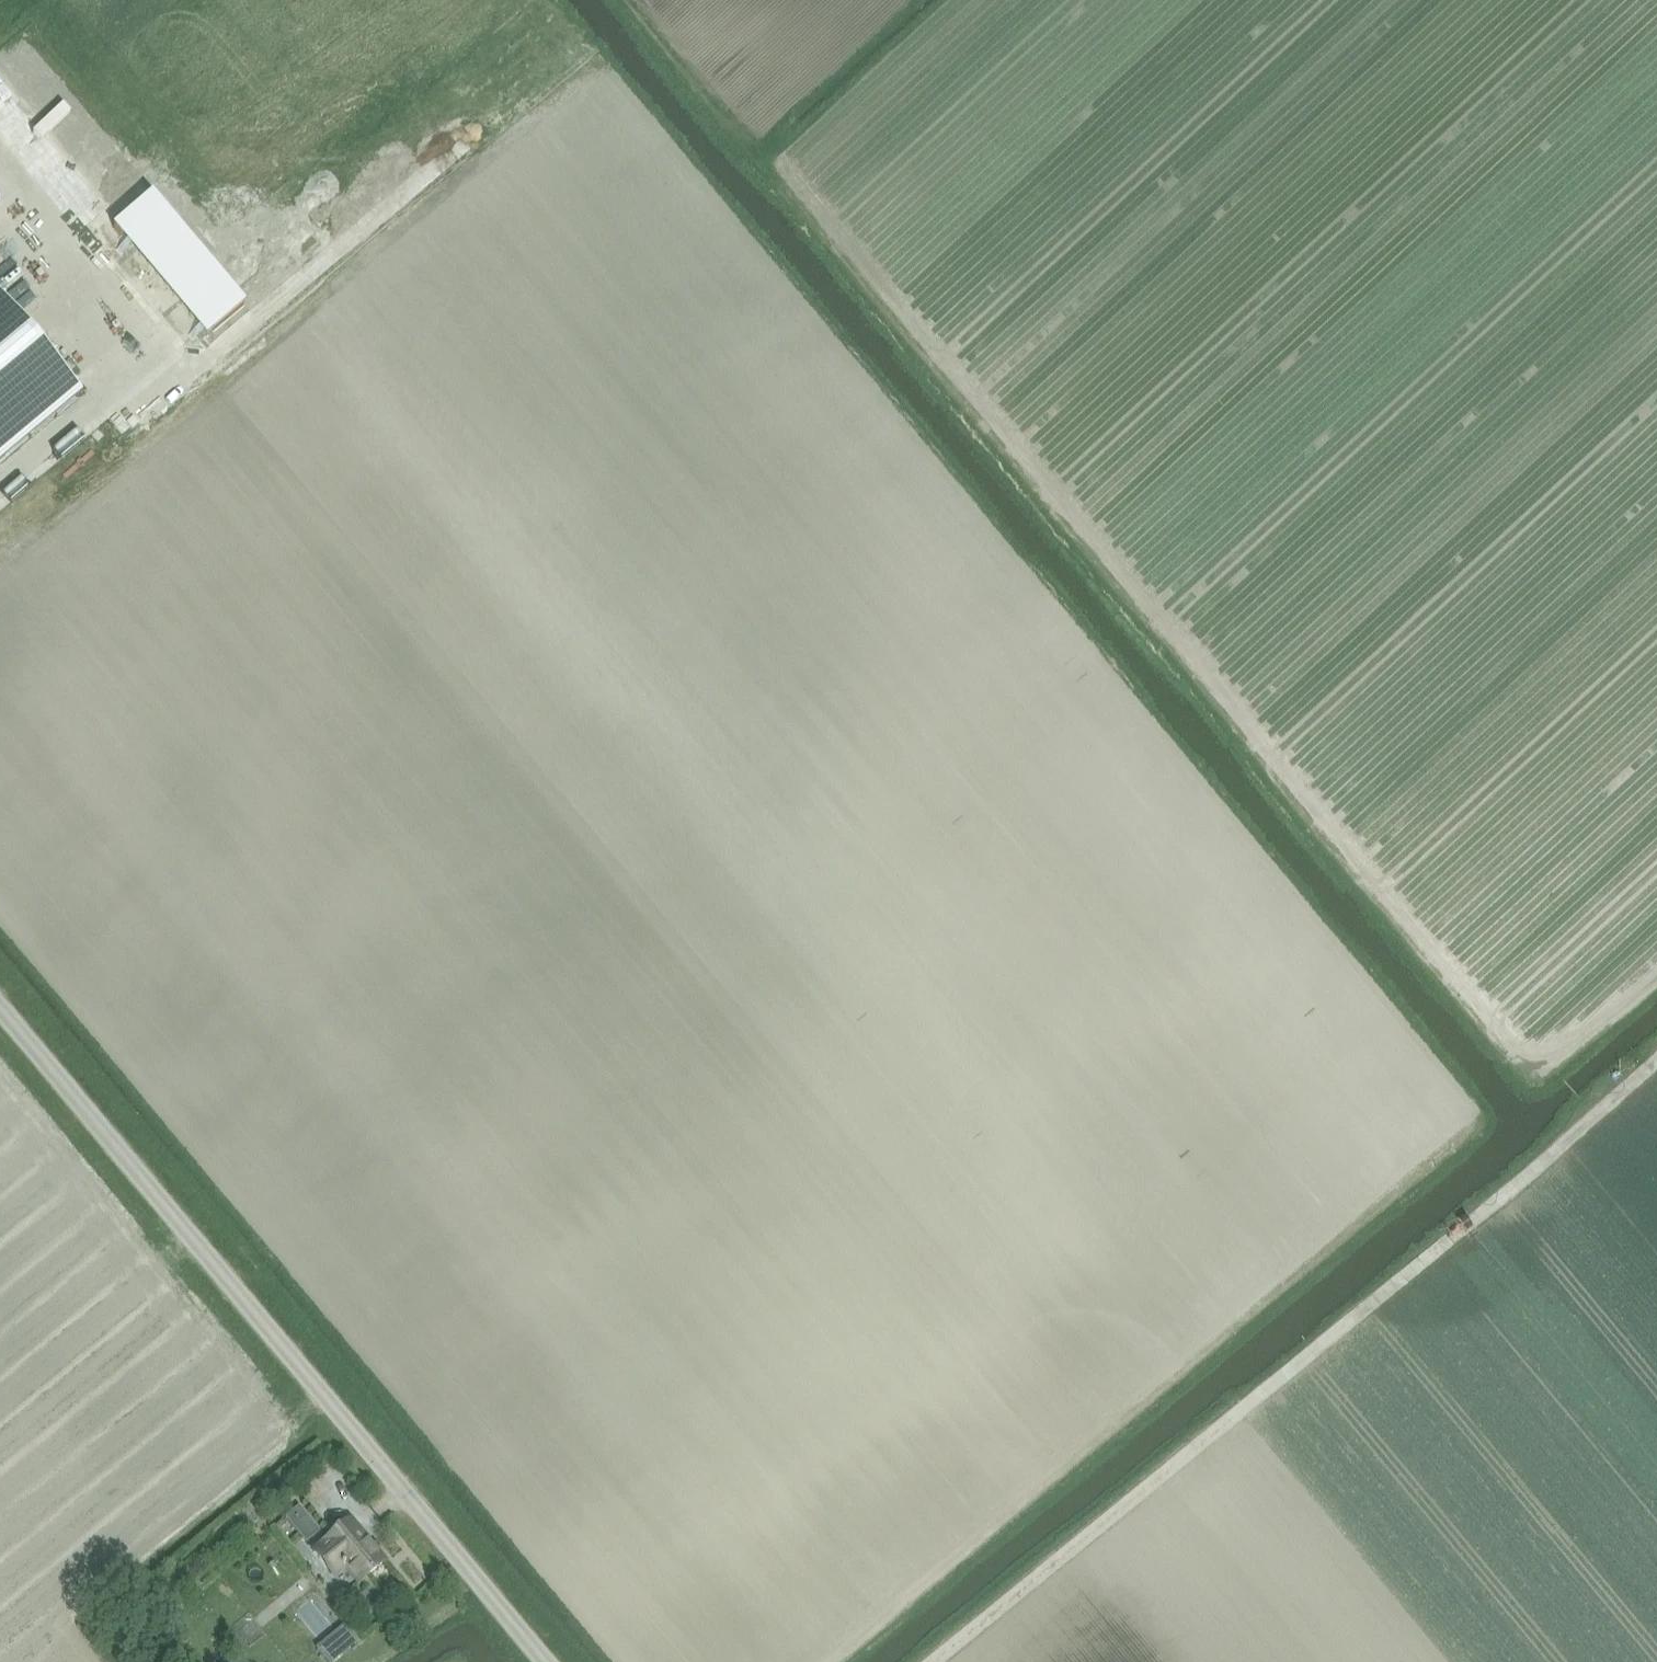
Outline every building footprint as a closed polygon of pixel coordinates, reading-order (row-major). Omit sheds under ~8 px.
[(128,231),(213,332),(244,306),(152,197),(113,229),(120,237),(123,235),(128,231)] [(78,391),(0,298),(0,456),(78,391)] [(275,1484),(261,1495),(268,1504),(282,1493),(275,1484)] [(287,1519),(307,1543),(319,1533),(299,1508),(287,1519)] [(388,1565),(369,1543),(354,1524),(316,1555),(336,1580),(348,1570),(362,1586),(388,1565)] [(343,1627),(333,1636),(348,1652),(357,1644),(343,1627)]
